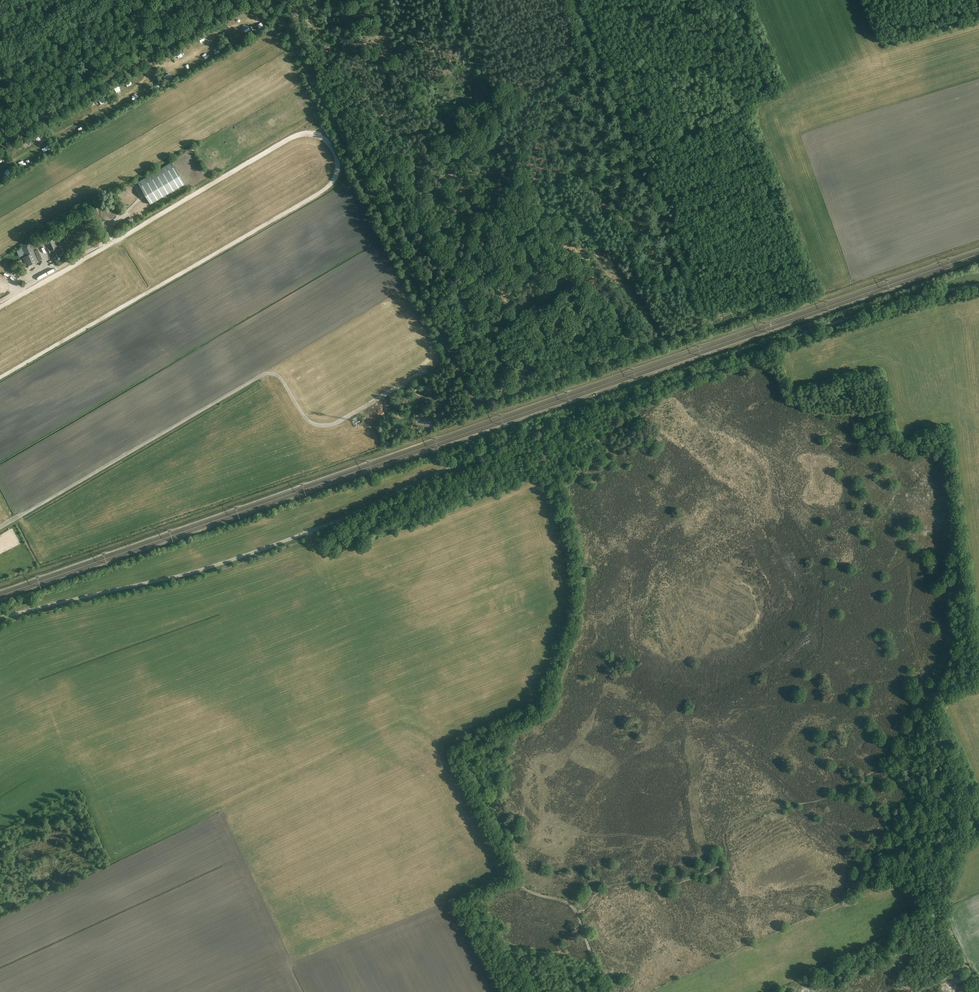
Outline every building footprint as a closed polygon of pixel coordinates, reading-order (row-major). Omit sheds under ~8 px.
[(252,17),(258,19),(260,13),(254,11),(252,17)] [(184,67),(179,70),(183,75),(188,72),(184,67)] [(166,83),(172,78),(169,73),(162,77),(166,83)] [(172,162),(137,182),(150,204),(185,184),(172,162)] [(198,162),(189,167),(192,171),(200,167),(198,162)] [(97,204),(88,209),(93,216),(98,213),(95,208),(98,206),(97,204)] [(102,223),(99,225),(105,235),(108,233),(102,223)] [(27,266),(38,261),(33,250),(46,243),(42,235),(28,243),(27,244),(21,247),(25,256),(23,257),(27,266)] [(53,258),(62,254),(60,250),(58,251),(56,246),(57,246),(54,239),(46,243),(50,250),(53,258)]
